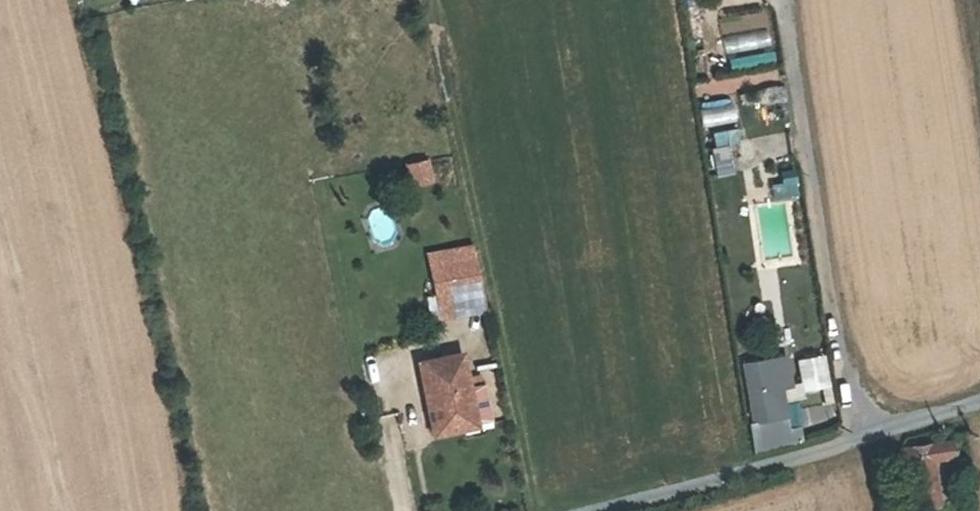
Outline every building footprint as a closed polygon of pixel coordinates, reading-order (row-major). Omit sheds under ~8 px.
[(725,52),(770,46),(768,33),(723,38),(725,52)] [(703,127),(737,119),(733,104),(699,112),(703,127)] [(733,129),(710,131),(715,176),(738,173),(733,129)] [(405,163),(411,188),(435,182),(429,157),(405,163)] [(769,181),(772,198),(798,194),(795,176),(769,181)] [(476,244),(428,250),(437,319),(485,313),(476,244)] [(822,354),(796,359),(802,392),(828,387),(822,354)] [(462,374),(423,380),(433,431),(473,425),(462,374)] [(758,377),(742,379),(748,420),(767,417),(758,377)] [(920,469),(938,467),(937,459),(954,456),(954,442),(904,449),(906,463),(919,462),(920,469)] [(938,467),(920,469),(925,504),(944,502),(938,467)]
